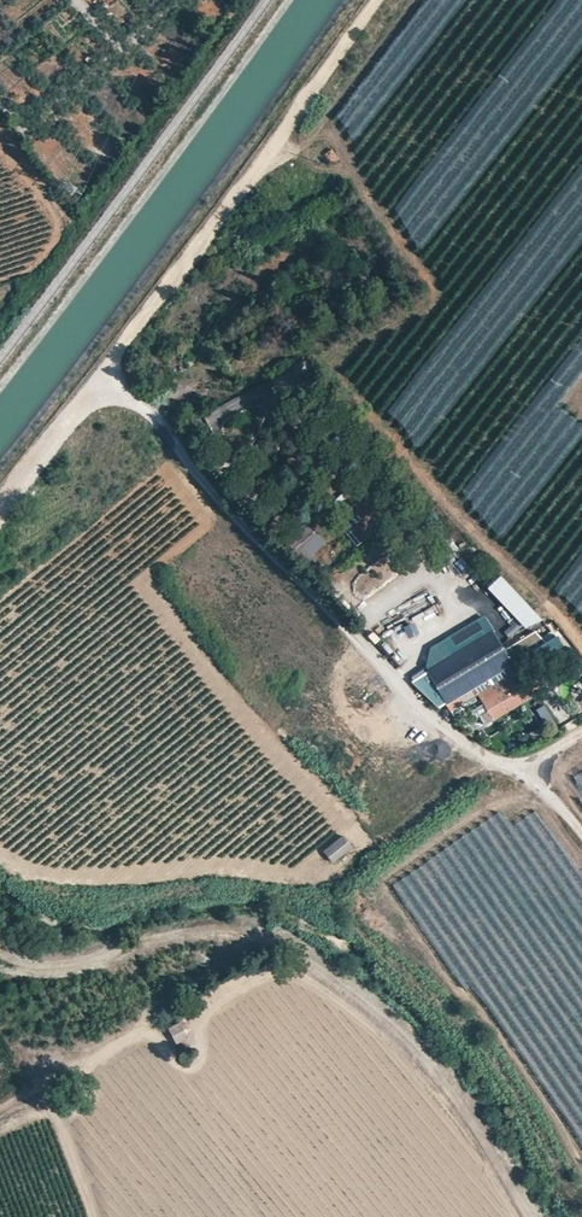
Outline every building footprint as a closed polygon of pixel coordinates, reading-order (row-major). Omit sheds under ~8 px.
[(356,138),(365,129),(352,116),(359,109),(351,101),(335,116),(356,138)] [(328,163),(338,160),(335,149),(325,152),(328,163)] [(365,599),(396,569),(383,555),(351,585),(365,599)] [(464,600),(475,595),(470,584),(459,589),(464,600)] [(410,640),(438,626),(431,612),(402,626),(410,640)] [(505,649),(483,617),(431,648),(426,669),(413,679),(439,708),(509,667),(512,661),(555,636),(546,626),(505,649)] [(521,693),(508,674),(476,694),(492,720),(539,694),(535,685),(521,693)] [(334,864),(352,846),(341,835),(323,852),(334,864)] [(167,1029),(175,1045),(187,1039),(179,1023),(167,1029)]
